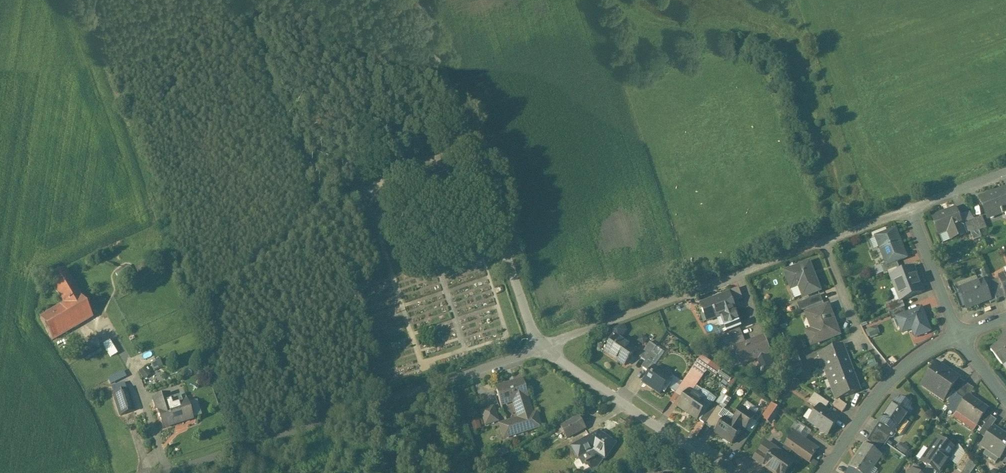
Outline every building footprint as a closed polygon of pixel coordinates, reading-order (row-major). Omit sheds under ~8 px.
[(980,200),(984,210),(986,209),(990,218),(1005,212),(1005,194),(1005,191),(980,200)] [(955,209),(932,218),(939,235),(951,230),(954,239),(965,235),(955,209)] [(974,219),(966,222),(974,241),(982,238),(974,219)] [(895,229),(876,237),(887,265),(896,262),(906,258),(895,229)] [(887,265),(881,267),(884,273),(899,267),(896,262),(887,265)] [(132,264),(118,271),(124,281),(138,273),(132,264)] [(808,264),(786,273),(791,285),(791,286),(798,283),(804,296),(819,291),(808,264)] [(912,268),(892,276),(901,300),(902,300),(922,292),(912,268)] [(982,282),(959,290),(967,310),(976,306),(976,305),(988,300),(989,299),(987,293),(982,282)] [(798,283),(791,286),(791,285),(789,286),(794,300),(804,296),(798,283)] [(1002,287),(993,290),(997,301),(1005,298),(1002,287)] [(993,290),(987,293),(989,299),(988,300),(990,305),(997,302),(997,301),(993,290)] [(729,294),(701,304),(707,322),(725,315),(735,311),(736,311),(729,294)] [(820,295),(797,304),(800,311),(805,309),(823,302),(820,295)] [(83,300),(67,310),(64,304),(40,318),(52,341),(92,317),(83,300)] [(901,300),(886,306),(889,314),(891,313),(904,308),(905,308),(902,300),(901,300)] [(823,302),(805,309),(807,315),(825,309),(823,302)] [(825,309),(807,315),(814,331),(807,334),(811,346),(838,336),(827,308),(825,309)] [(904,308),(891,313),(894,320),(896,319),(896,318),(906,314),(904,308)] [(906,314),(896,318),(896,319),(900,327),(909,324),(915,338),(930,332),(921,308),(906,314)] [(735,311),(725,315),(729,325),(739,321),(735,311)] [(729,325),(724,327),(727,334),(740,329),(741,328),(739,322),(739,321),(729,325)] [(727,334),(717,337),(716,352),(730,360),(737,357),(734,348),(745,344),(740,329),(727,334)] [(635,352),(613,337),(607,344),(610,346),(605,353),(625,367),(635,352)] [(745,344),(734,348),(737,357),(740,365),(758,358),(763,371),(773,367),(768,354),(770,354),(763,337),(745,344)] [(1001,343),(1001,342),(991,350),(1002,365),(1005,362),(1005,339),(1001,343)] [(126,369),(109,341),(70,364),(87,392),(126,369)] [(650,344),(639,359),(645,363),(652,353),(655,348),(650,344)] [(842,347),(820,355),(828,378),(851,369),(842,347)] [(652,353),(645,363),(641,368),(647,372),(657,357),(652,353)] [(682,383),(676,393),(681,397),(690,385),(693,388),(711,362),(701,355),(682,383)] [(737,357),(730,360),(733,368),(740,365),(737,357)] [(158,372),(168,368),(164,358),(155,361),(158,372)] [(798,358),(785,363),(789,372),(801,367),(798,358)] [(937,365),(923,386),(933,393),(937,388),(948,395),(951,390),(958,379),(937,365)] [(147,379),(154,374),(149,366),(142,371),(147,379)] [(654,367),(643,383),(644,384),(644,383),(652,388),(652,389),(660,395),(666,387),(671,379),(654,367)] [(851,369),(828,378),(837,400),(859,391),(851,369)] [(682,383),(672,377),(671,379),(666,387),(676,393),(682,383)] [(965,383),(958,379),(951,390),(957,394),(965,383)] [(522,380),(495,389),(501,406),(514,401),(520,419),(518,419),(506,423),(511,437),(540,428),(535,414),(532,415),(526,398),(527,398),(522,380)] [(115,385),(122,415),(137,412),(129,382),(115,385)] [(973,389),(965,383),(957,394),(956,396),(964,401),(968,396),(973,389)] [(689,391),(678,407),(697,421),(698,420),(708,404),(699,398),(689,391)] [(715,400),(703,392),(699,398),(708,404),(709,402),(712,404),(715,400)] [(829,403),(814,393),(808,403),(818,409),(819,407),(824,410),(829,403)] [(187,402),(172,407),(168,395),(153,400),(162,429),(192,420),(187,402)] [(964,401),(957,411),(977,425),(980,421),(987,411),(988,410),(968,396),(964,401)] [(896,400),(880,423),(897,434),(898,433),(896,431),(911,410),(896,400)] [(712,404),(709,402),(708,404),(698,420),(705,425),(717,407),(712,404)] [(847,406),(839,402),(835,402),(832,406),(842,412),(847,406)] [(493,407),(480,412),(485,426),(498,422),(493,407)] [(723,411),(717,407),(705,425),(710,428),(718,416),(719,417),(723,411)] [(824,410),(819,407),(818,409),(809,422),(820,430),(821,432),(823,432),(827,435),(838,419),(824,410)] [(743,408),(732,423),(742,430),(741,430),(744,432),(746,429),(754,417),(755,417),(749,413),(749,412),(748,411),(748,412),(743,408)] [(987,411),(980,421),(985,424),(990,417),(992,414),(987,411)] [(718,416),(710,428),(716,432),(724,420),(719,417),(718,416)] [(579,417),(561,428),(564,433),(567,439),(586,429),(579,417)] [(754,417),(746,429),(751,433),(759,420),(754,417)] [(985,424),(982,428),(990,433),(993,428),(992,427),(996,420),(990,417),(985,424)] [(732,423),(725,418),(724,420),(716,432),(715,433),(732,444),(741,430),(742,430),(732,423)] [(474,429),(483,427),(481,419),(472,421),(474,429)] [(889,437),(876,428),(872,434),(885,443),(889,437)] [(993,428),(990,433),(981,446),(1000,458),(1005,449),(1005,437),(993,428)] [(818,449),(794,432),(785,446),(809,462),(818,449)] [(615,444),(599,433),(572,448),(579,459),(586,455),(590,461),(585,463),(586,465),(590,463),(595,471),(598,470),(615,444)] [(885,443),(872,434),(867,441),(880,450),(885,443)] [(931,452),(930,451),(922,462),(938,472),(939,472),(954,450),(939,439),(931,452)] [(909,450),(900,444),(897,448),(905,454),(909,450)] [(850,467),(859,472),(867,472),(869,469),(871,470),(880,456),(864,445),(850,467)] [(771,457),(761,450),(755,459),(765,466),(764,467),(772,472),(772,471),(775,472),(786,472),(792,464),(782,457),(785,454),(777,448),(775,452),(774,452),(771,457)] [(955,468),(962,472),(970,461),(965,453),(955,468)] [(975,466),(970,461),(962,472),(970,472),(975,466)] [(913,463),(909,469),(911,471),(912,470),(916,472),(927,472),(913,463)]
